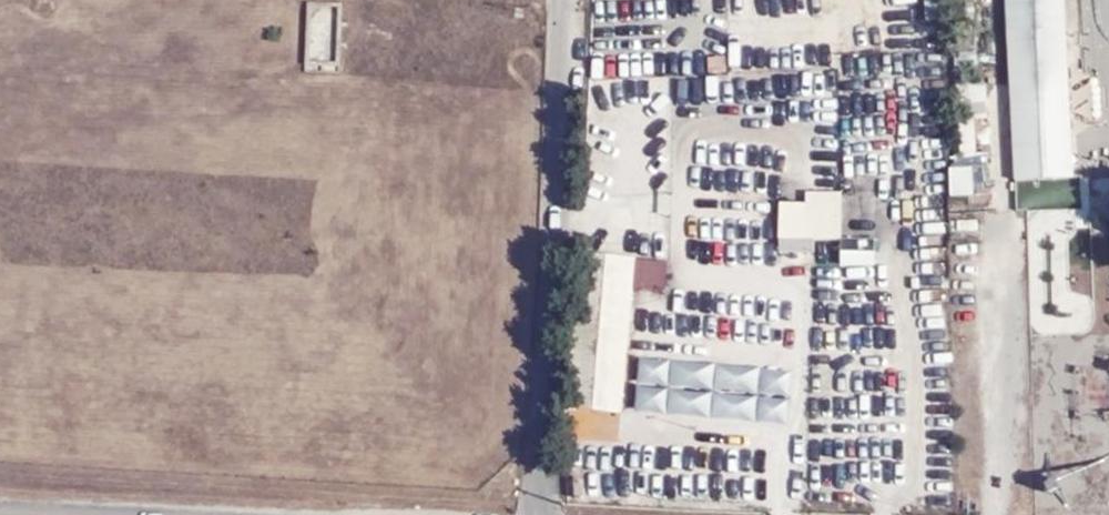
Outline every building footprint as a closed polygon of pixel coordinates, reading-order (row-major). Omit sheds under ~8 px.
[(1012,180),(1074,177),(1065,0),(1003,0),(1012,180)] [(962,152),(976,151),(975,120),(961,121),(962,152)] [(952,193),(974,191),(972,164),(951,165),(952,193)] [(842,236),(842,187),(784,188),(784,236),(842,236)] [(812,255),(816,240),(785,233),(782,248),(812,255)] [(841,240),(842,265),(875,263),(874,238),(841,240)] [(595,408),(622,411),(634,287),(666,290),(669,259),(606,253),(595,362),(600,362),(595,408)] [(639,354),(633,407),(789,423),(795,369),(639,354)]
